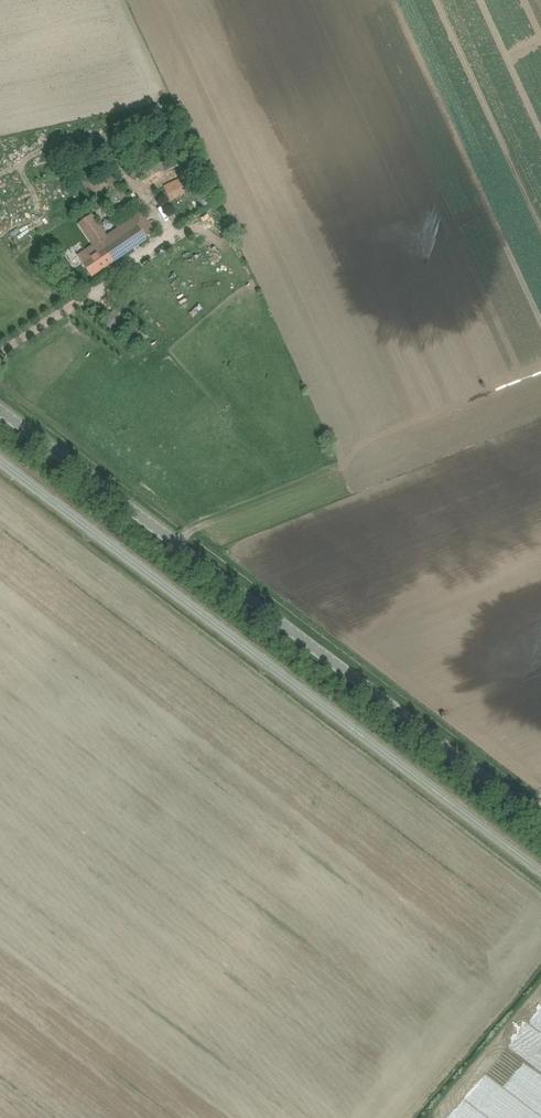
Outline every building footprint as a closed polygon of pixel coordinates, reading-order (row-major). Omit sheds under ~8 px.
[(182,177),(163,184),(169,199),(188,192),(182,177)] [(93,220),(91,221),(82,227),(94,246),(79,257),(92,277),(146,240),(155,235),(141,214),(134,219),(107,236),(96,218),(93,220)] [(118,335),(125,327),(130,321),(117,308),(104,322),(118,335)] [(122,338),(133,349),(145,337),(133,326),(122,338)]
